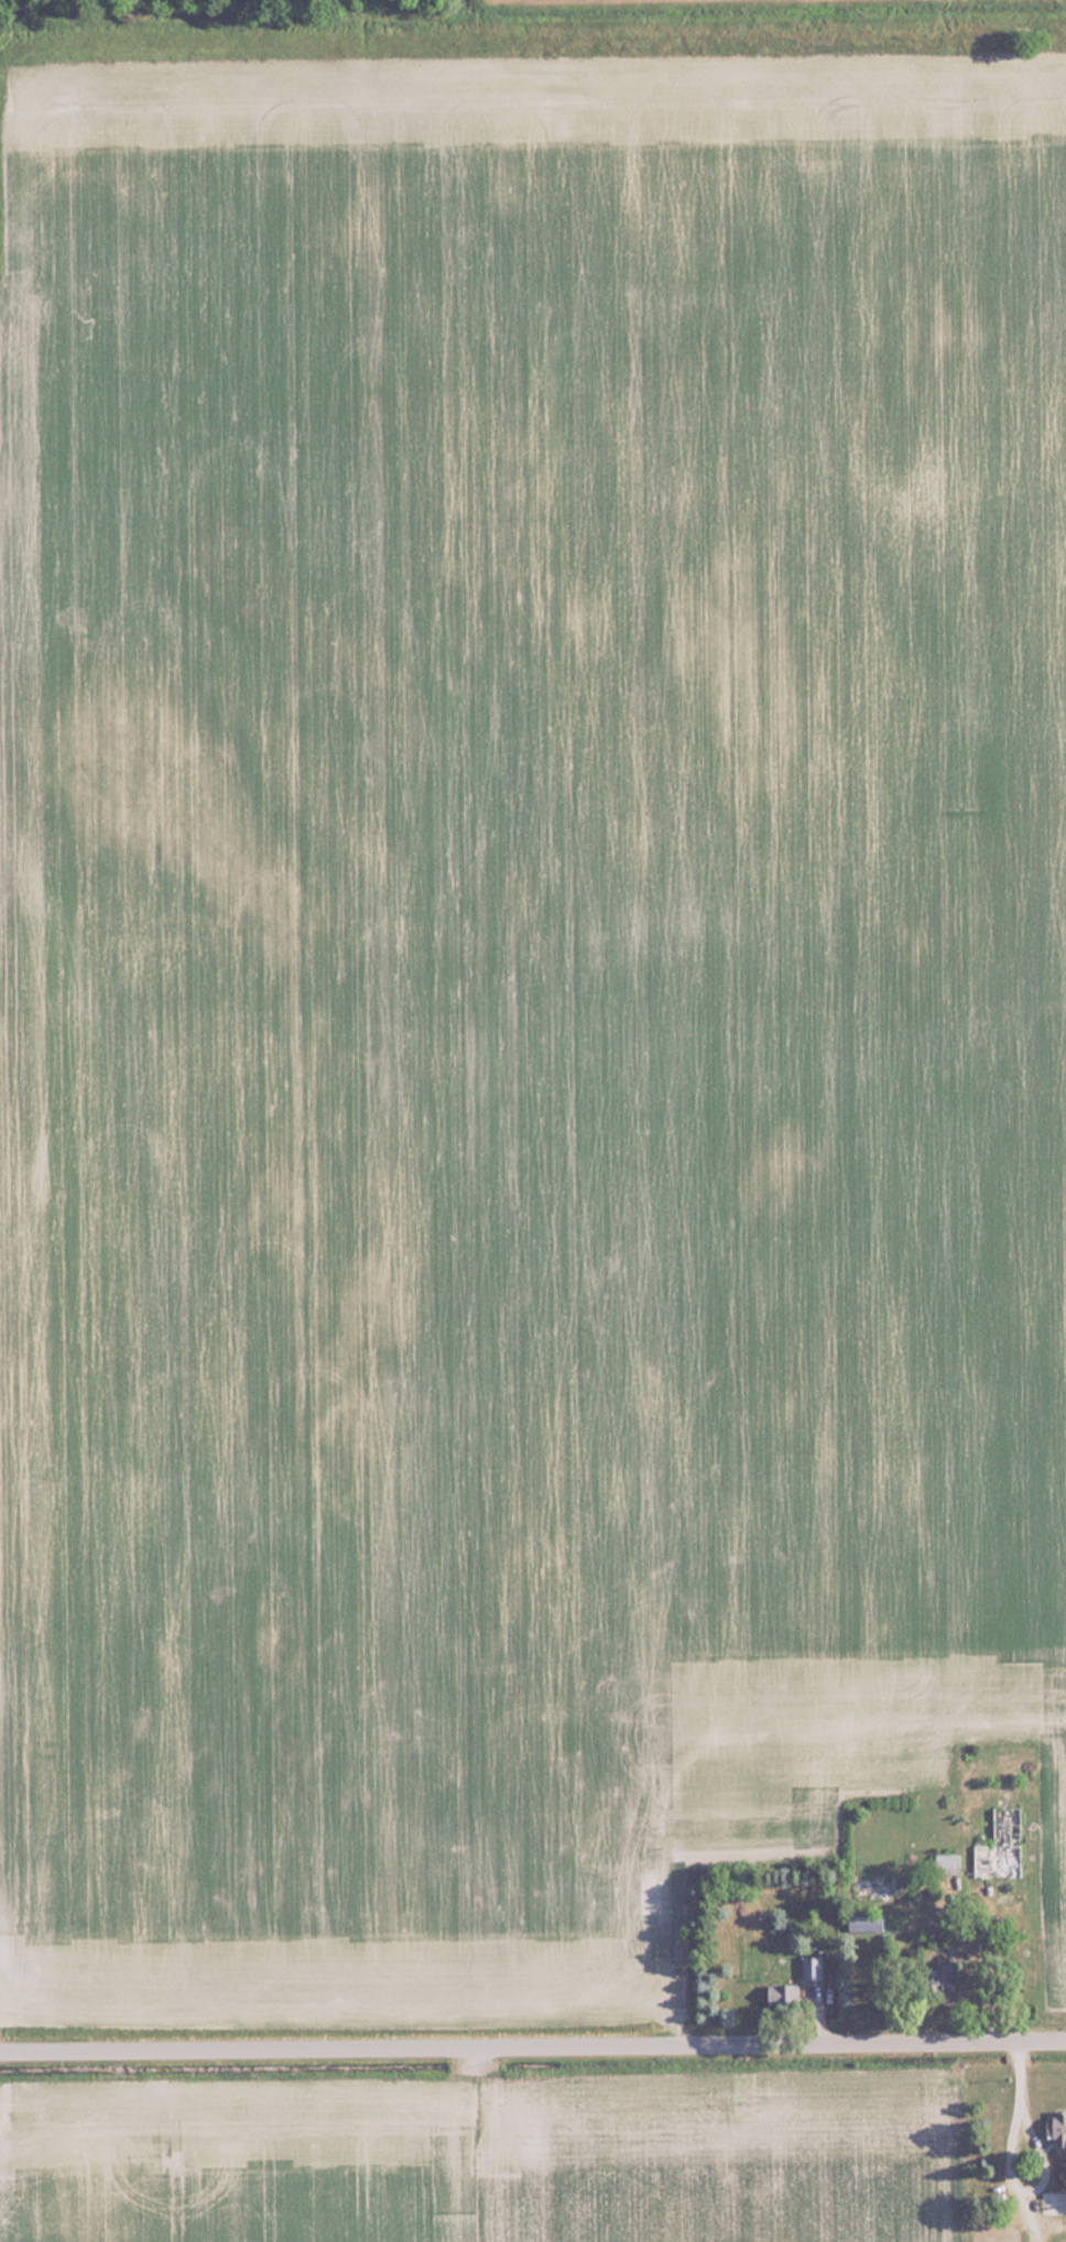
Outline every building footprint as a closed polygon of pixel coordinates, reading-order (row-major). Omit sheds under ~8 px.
[(993,1805),(993,1845),(973,1845),(973,1878),(1009,1878),(1008,1853),(1022,1852),(1022,1804),(993,1805)] [(935,1854),(935,1875),(960,1875),(960,1854),(935,1854)] [(903,1932),(903,1917),(849,1917),(849,1932),(903,1932)] [(801,1956),(801,1979),(822,1979),(822,1956),(801,1956)] [(931,1990),(954,1990),(954,1963),(931,1963),(931,1990)] [(767,2006),(798,2006),(798,1984),(767,1984),(767,2006)] [(1052,2110),(1052,2146),(1065,2146),(1065,2110),(1052,2110)] [(1042,2192),(1042,2211),(1065,2211),(1065,2192),(1042,2192)]
